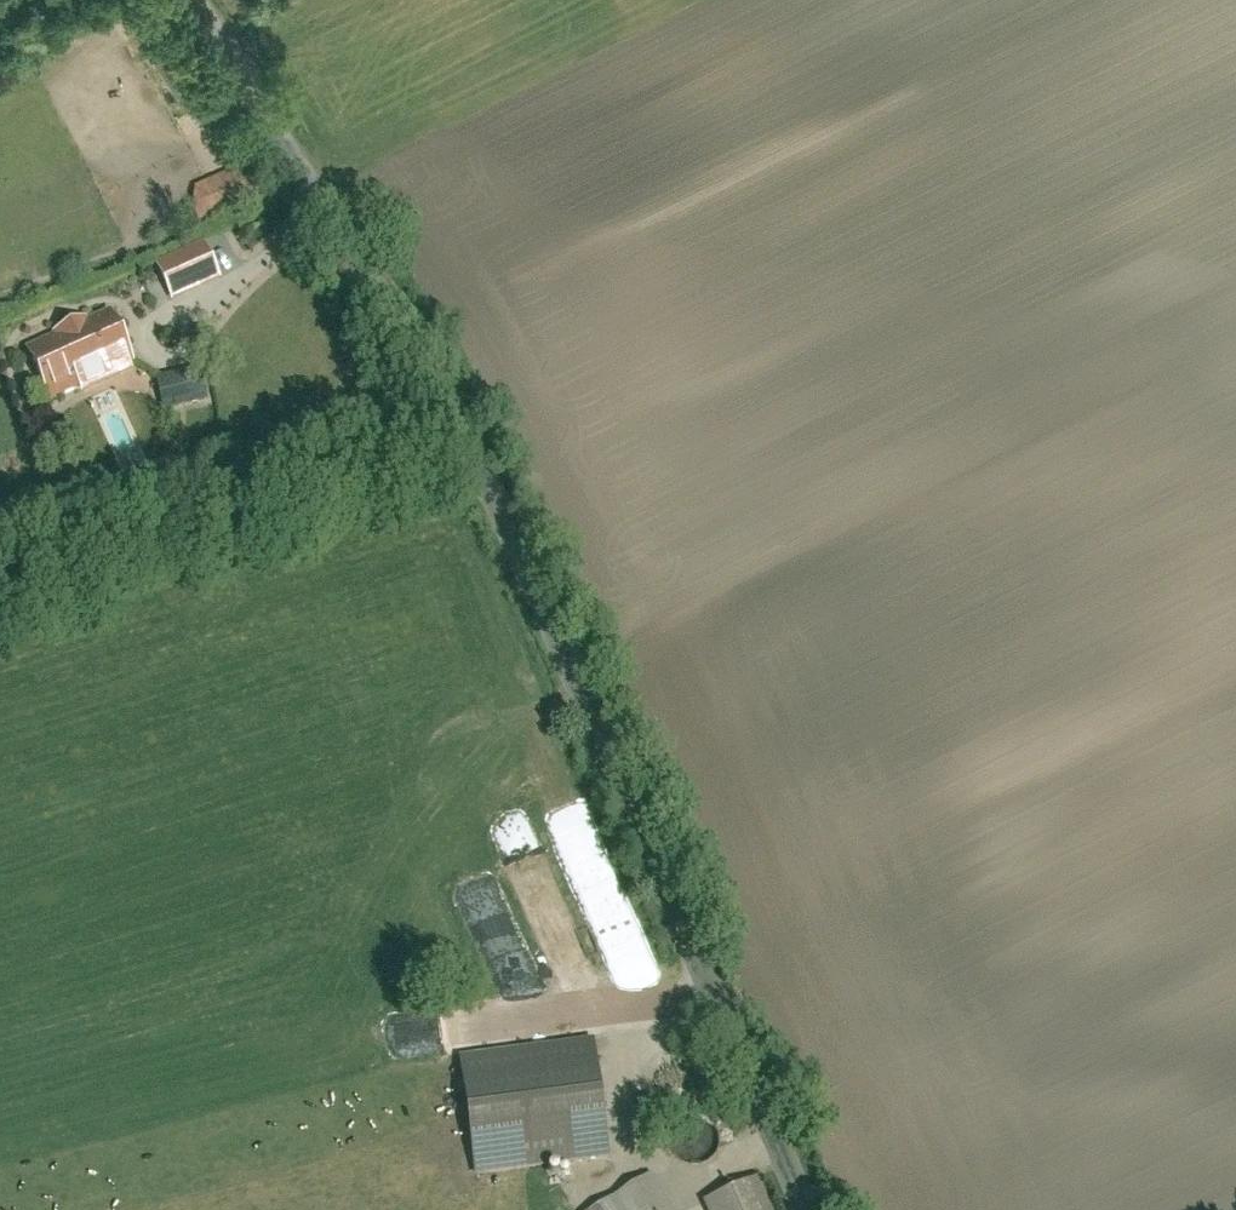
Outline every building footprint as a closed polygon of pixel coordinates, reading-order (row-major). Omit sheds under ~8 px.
[(186,188),(200,225),(268,199),(254,162),(186,188)] [(156,263),(173,302),(225,279),(208,240),(156,263)] [(117,310),(27,347),(50,403),(140,366),(117,310)] [(161,376),(164,410),(209,406),(206,372),(161,376)] [(535,980),(531,960),(506,965),(510,985),(535,980)] [(597,1036),(460,1055),(477,1179),(614,1161),(597,1036)] [(658,1177),(620,1198),(627,1209),(677,1209),(658,1177)] [(705,1202),(708,1209),(777,1209),(764,1178),(705,1202)] [(620,1198),(598,1209),(627,1209),(620,1198)]
